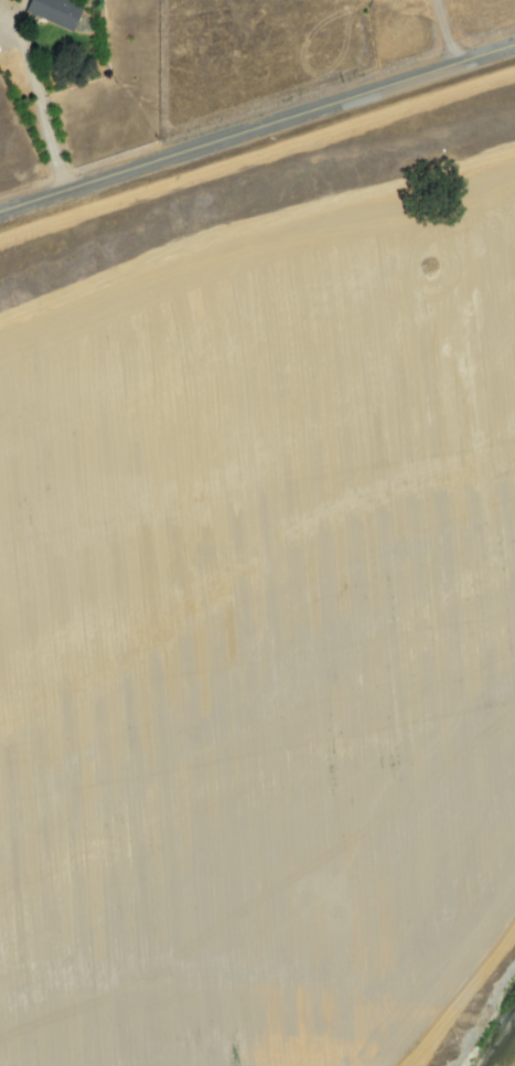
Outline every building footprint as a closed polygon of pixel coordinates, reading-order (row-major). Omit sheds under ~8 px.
[(69,30),(78,4),(67,0),(25,0),(20,13),(69,30)]
